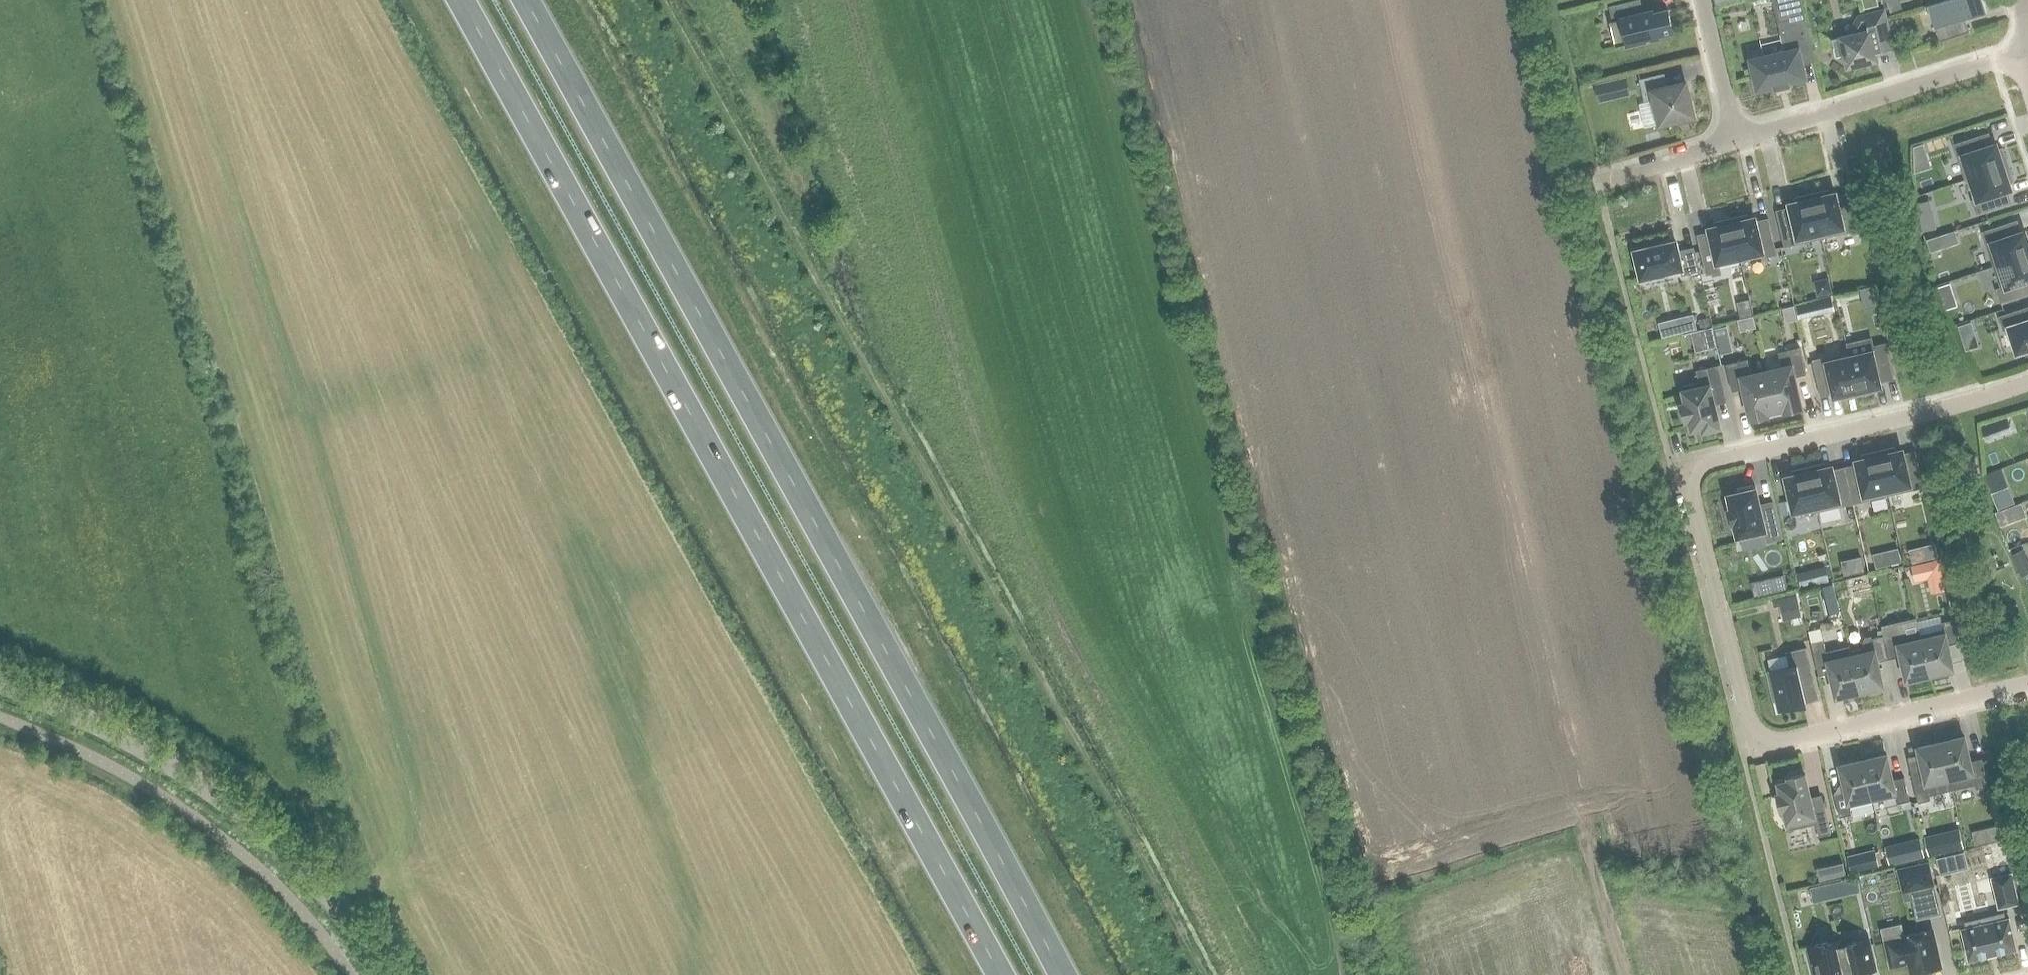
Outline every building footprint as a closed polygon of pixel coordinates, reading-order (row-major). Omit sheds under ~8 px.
[(1674,31),(1669,10),(1655,13),(1654,10),(1644,12),(1641,0),(1635,0),(1609,6),(1613,21),(1610,22),(1616,46),(1627,44),(1628,45),(1660,37),(1660,34),(1674,31)] [(1801,62),(1814,59),(1799,0),(1775,0),(1787,52),(1752,60),(1759,88),(1775,84),(1776,88),(1789,85),(1788,81),(1805,77),(1801,62)] [(1869,9),(1880,6),(1879,0),(1866,0),(1869,9)] [(1929,5),(1941,41),(1970,32),(1970,30),(1965,32),(1960,19),(1986,11),(1982,0),(1946,0),(1929,5)] [(1852,34),(1832,39),(1836,57),(1845,55),(1848,67),(1878,60),(1874,44),(1886,42),(1887,44),(1888,44),(1881,14),(1862,19),(1852,34)] [(1904,17),(1894,20),(1895,27),(1906,25),(1904,17)] [(1655,100),(1661,123),(1678,119),(1679,123),(1695,119),(1686,82),(1668,87),(1665,73),(1639,79),(1645,102),(1655,100)] [(1627,77),(1595,84),(1599,99),(1630,91),(1627,77)] [(1998,149),(1996,144),(1987,147),(1983,136),(1989,134),(1989,133),(1954,145),(1965,179),(2008,165),(2003,148),(1998,149)] [(1914,157),(1927,153),(1924,143),(1914,146),(1914,157)] [(2001,192),(2011,189),(2009,183),(2014,182),(2008,165),(1965,179),(1966,180),(1970,178),(1977,199),(1973,200),(1977,213),(2011,202),(2011,201),(2005,203),(2001,192)] [(1829,190),(1812,194),(1822,238),(1859,229),(1850,194),(1849,194),(1851,200),(1838,203),(1836,193),(1830,195),(1829,190)] [(1785,246),(1822,238),(1812,194),(1794,198),(1795,203),(1790,204),(1792,214),(1780,217),(1778,211),(1777,211),(1785,246)] [(1748,214),(1731,218),(1740,258),(1762,253),(1763,257),(1777,254),(1769,219),(1767,219),(1769,225),(1758,228),(1755,218),(1749,219),(1748,214)] [(1707,274),(1720,271),(1719,263),(1740,258),(1731,218),(1714,222),(1715,227),(1709,228),(1711,239),(1701,241),(1699,235),(1698,235),(1707,274)] [(1932,218),(1920,221),(1922,231),(1934,228),(1932,218)] [(2027,255),(2027,237),(2025,231),(2015,235),(2012,224),(2018,222),(2017,221),(1983,232),(1994,266),(2027,255)] [(1955,230),(1938,236),(1942,249),(1960,243),(1955,230)] [(1678,250),(1676,242),(1656,246),(1635,251),(1641,279),(1680,270),(1681,276),(1700,271),(1694,246),(1678,250)] [(1994,266),(2001,288),(1997,289),(2001,302),(2027,293),(2027,255),(1994,266)] [(1951,284),(1938,288),(1942,301),(1955,297),(1951,284)] [(1812,302),(1796,306),(1799,318),(1815,315),(1812,302)] [(2027,349),(2027,307),(1999,317),(2004,330),(2009,328),(2017,352),(2027,349)] [(1694,314),(1685,316),(1689,331),(1697,329),(1694,314)] [(1710,317),(1699,320),(1701,329),(1712,326),(1710,317)] [(1972,322),(1958,326),(1963,340),(1976,336),(1972,322)] [(1727,326),(1715,329),(1718,343),(1731,340),(1727,326)] [(1701,330),(1705,350),(1717,347),(1713,327),(1701,330)] [(1894,379),(1885,343),(1870,347),(1871,352),(1850,357),(1859,396),(1876,392),(1875,387),(1881,386),(1879,376),(1891,373),(1892,379),(1894,379)] [(1782,368),(1767,371),(1776,411),(1785,409),(1785,412),(1802,408),(1795,377),(1806,374),(1800,347),(1778,352),(1782,368)] [(1841,400),(1859,396),(1850,357),(1828,362),(1827,357),(1813,360),(1822,396),(1823,396),(1821,389),(1832,387),(1835,397),(1840,396),(1841,400)] [(1744,389),(1752,420),(1768,416),(1767,413),(1776,411),(1767,371),(1751,375),(1748,359),(1726,364),(1732,392),(1744,389)] [(1690,420),(1692,430),(1703,428),(1704,431),(1720,427),(1713,396),(1725,393),(1719,365),(1697,370),(1699,382),(1682,386),(1686,403),(1683,404),(1686,421),(1690,420)] [(1986,441),(1994,439),(1988,424),(1981,427),(1986,441)] [(1878,451),(1888,495),(1924,487),(1916,451),(1914,451),(1916,458),(1905,460),(1903,450),(1897,451),(1896,447),(1878,451)] [(1845,467),(1853,503),(1888,495),(1878,451),(1861,455),(1862,459),(1856,461),(1859,471),(1848,474),(1846,467),(1845,467)] [(1808,467),(1818,511),(1853,503),(1845,467),(1844,468),(1846,474),(1835,476),(1832,466),(1826,468),(1825,463),(1808,467)] [(1794,512),(1816,507),(1817,512),(1818,511),(1808,467),(1791,471),(1792,476),(1786,477),(1794,512)] [(2008,484),(1991,490),(1998,510),(2015,504),(2008,484)] [(1768,542),(1781,539),(1775,510),(1762,514),(1755,485),(1735,489),(1736,494),(1728,496),(1732,509),(1729,510),(1732,524),(1735,523),(1738,537),(1765,530),(1768,542)] [(1779,503),(1782,515),(1789,513),(1786,502),(1779,503)] [(2011,507),(1997,512),(2002,526),(2016,521),(2011,507)] [(1823,530),(1816,532),(1818,543),(1825,542),(1823,530)] [(1936,543),(1923,546),(1926,560),(1939,557),(1936,543)] [(1885,566),(1901,562),(1898,548),(1882,552),(1885,566)] [(2012,555),(2018,568),(2027,563),(2027,558),(2023,549),(2012,555)] [(1915,583),(1928,580),(1924,563),(1911,566),(1915,583)] [(1800,589),(1816,585),(1812,570),(1797,573),(1800,589)] [(1787,589),(1784,577),(1766,581),(1767,586),(1753,589),(1755,597),(1787,589)] [(1833,584),(1821,587),(1824,598),(1836,596),(1833,584)] [(1802,617),(1797,595),(1785,598),(1790,620),(1802,617)] [(1944,629),(1921,635),(1930,675),(1954,670),(1948,645),(1960,642),(1954,619),(1942,622),(1944,629)] [(1894,622),(1882,625),(1884,636),(1889,659),(1901,656),(1907,681),(1930,675),(1921,635),(1917,620),(1894,625),(1894,622)] [(1889,659),(1884,636),(1872,638),(1871,636),(1865,637),(1861,648),(1851,651),(1850,646),(1849,646),(1860,692),(1861,692),(1883,686),(1878,662),(1889,659)] [(1837,697),(1860,692),(1849,646),(1826,652),(1823,640),(1811,643),(1819,676),(1831,673),(1837,697)] [(1770,671),(1779,711),(1807,704),(1805,699),(1818,696),(1806,648),(1787,653),(1790,667),(1770,671)] [(1971,761),(1965,737),(1942,742),(1953,790),(1976,785),(1977,789),(1989,787),(1982,758),(1971,761)] [(1942,742),(1918,747),(1924,772),(1912,775),(1919,803),(1931,800),(1930,795),(1953,790),(1942,742)] [(1887,755),(1864,760),(1873,802),(1896,797),(1898,804),(1910,801),(1905,778),(1893,780),(1887,755)] [(1873,802),(1864,760),(1840,766),(1846,791),(1834,794),(1840,817),(1852,814),(1850,807),(1873,802)] [(1805,774),(1788,778),(1789,781),(1779,784),(1781,794),(1777,795),(1781,811),(1785,811),(1789,830),(1816,824),(1819,836),(1831,833),(1824,802),(1812,805),(1805,774)] [(2002,824),(1987,828),(1990,842),(2006,838),(2002,824)] [(1946,852),(1942,832),(1924,836),(1929,856),(1946,852)] [(1903,842),(1908,861),(1925,857),(1920,838),(1903,842)] [(1852,873),(1878,865),(1872,848),(1846,856),(1852,873)] [(1934,857),(1939,874),(1967,866),(1962,849),(1934,857)] [(1929,862),(1898,869),(1903,893),(1934,886),(1929,862)] [(1843,863),(1829,866),(1832,879),(1846,875),(1843,863)] [(1992,878),(1999,909),(2019,904),(2012,873),(1992,878)] [(1828,899),(1851,894),(1847,880),(1825,885),(1828,899)] [(1966,928),(1961,929),(1969,961),(2017,950),(2009,918),(2006,919),(2004,912),(1964,922),(1966,928)] [(1910,962),(1913,974),(1940,967),(1932,930),(1904,936),(1904,938),(1886,942),(1892,966),(1910,962)] [(1874,971),(1867,939),(1844,945),(1842,939),(1810,947),(1813,960),(1810,960),(1814,974),(1855,974),(1874,971)]
